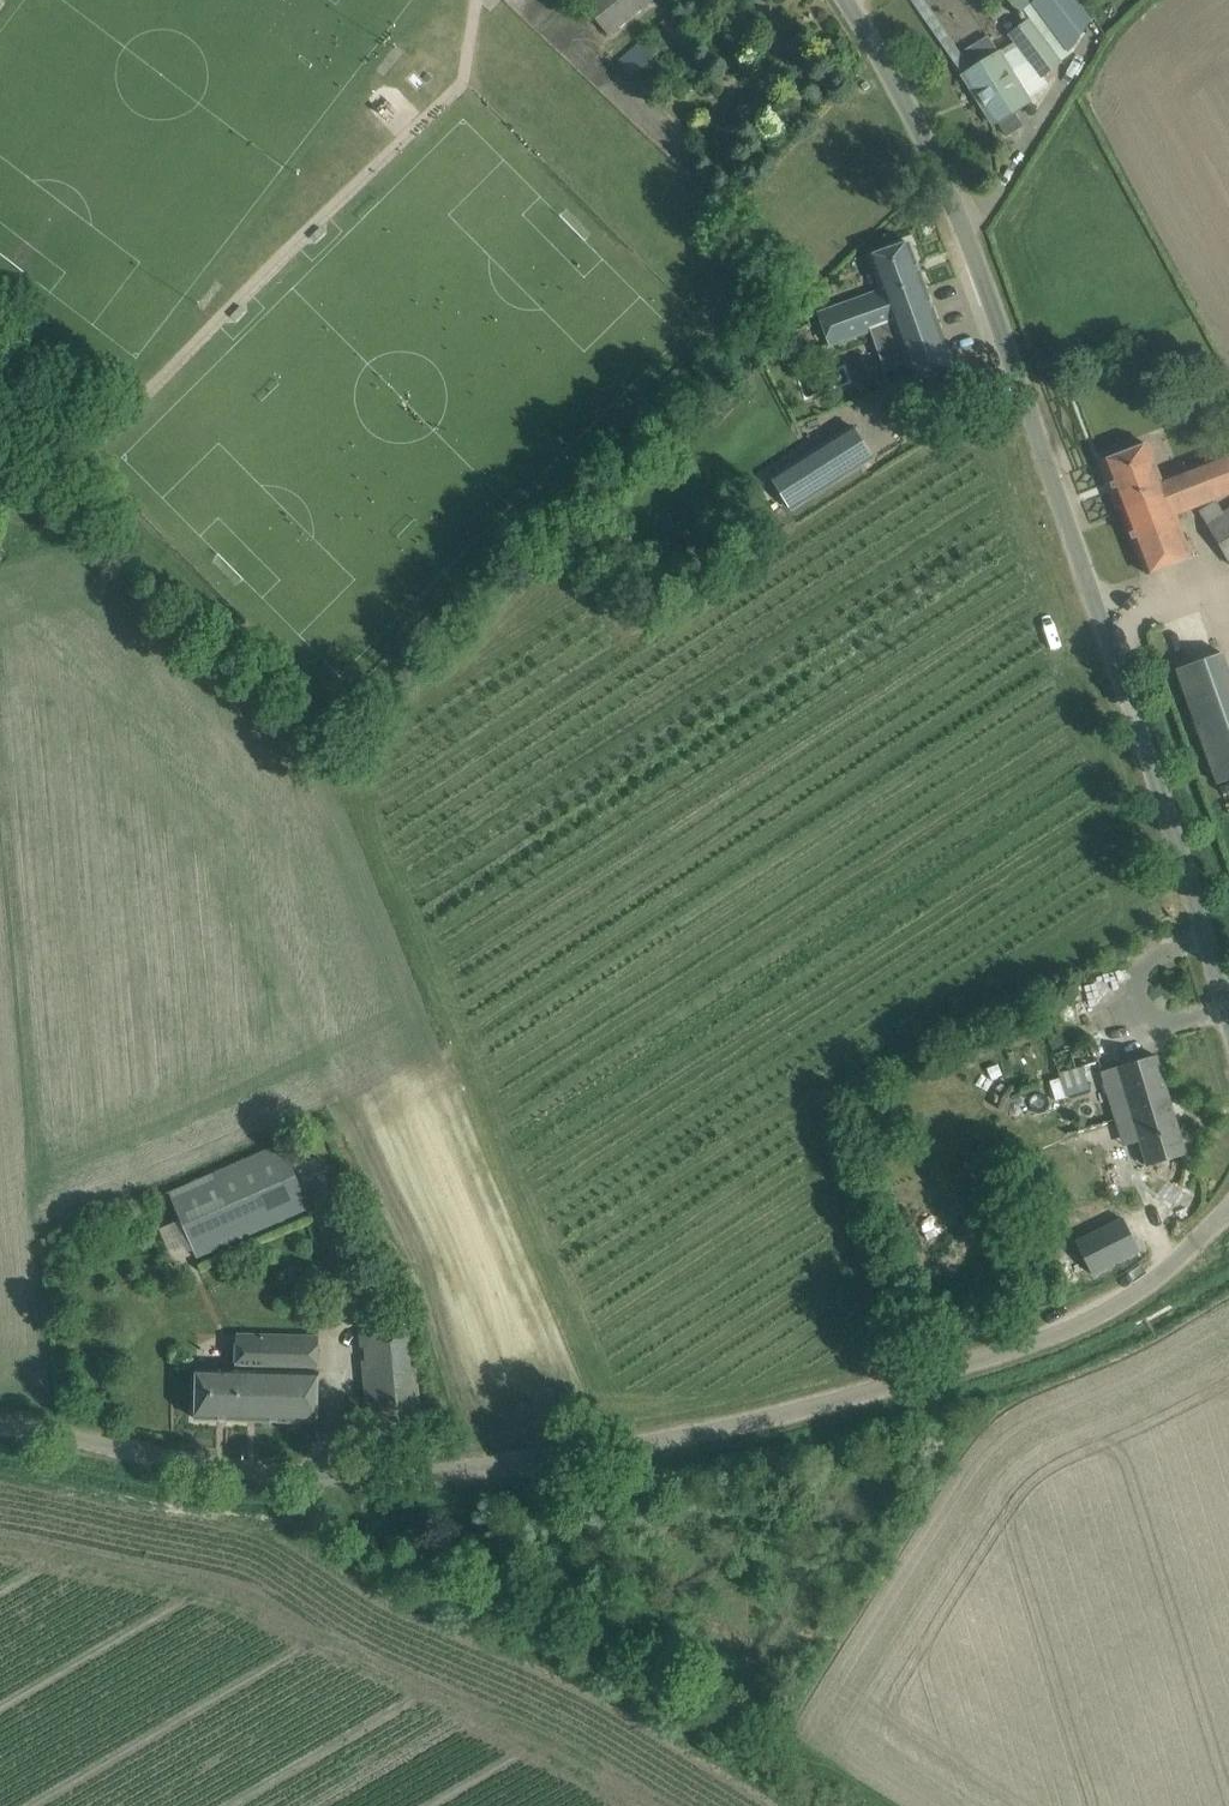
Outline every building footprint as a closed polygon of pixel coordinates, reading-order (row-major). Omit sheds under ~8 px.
[(581,2),(609,35),(652,0),(583,0),(581,2)] [(963,75),(964,76),(966,75),(984,103),(982,105),(993,123),(997,121),(1006,136),(1022,126),(1013,111),(1029,101),(1027,98),(1049,85),(1042,76),(1060,62),(1059,61),(1070,50),(1093,19),(1079,0),(1008,0),(1017,13),(1025,23),(1010,34),(1019,46),(1002,57),(999,53),(973,69),(963,75)] [(672,22),(680,16),(675,11),(660,23),(684,52),(700,39),(693,31),(685,36),(672,22)] [(641,41),(620,60),(639,82),(660,63),(641,41)] [(729,175),(731,161),(716,159),(715,172),(729,175)] [(881,289),(818,312),(830,345),(870,331),(892,323),(907,362),(914,380),(953,365),(909,242),(870,256),(881,289)] [(852,425),(770,477),(791,510),(873,458),(852,425)] [(1102,461),(1146,573),(1191,556),(1175,516),(1228,495),(1228,451),(1160,476),(1147,443),(1102,461)] [(1216,501),(1199,511),(1228,561),(1228,509),(1223,513),(1216,501)] [(1225,649),(1176,664),(1213,782),(1228,777),(1228,662),(1225,649)] [(1130,1115),(1145,1166),(1186,1154),(1156,1055),(1102,1071),(1114,1120),(1130,1115)] [(310,1207),(282,1143),(170,1193),(198,1256),(310,1207)] [(1121,1218),(1076,1241),(1093,1274),(1138,1251),(1121,1218)] [(421,1407),(412,1327),(360,1331),(367,1411),(369,1435),(423,1431),(421,1407)] [(197,1368),(197,1394),(196,1418),(317,1422),(318,1371),(317,1371),(318,1336),(238,1334),(237,1369),(197,1368)]
